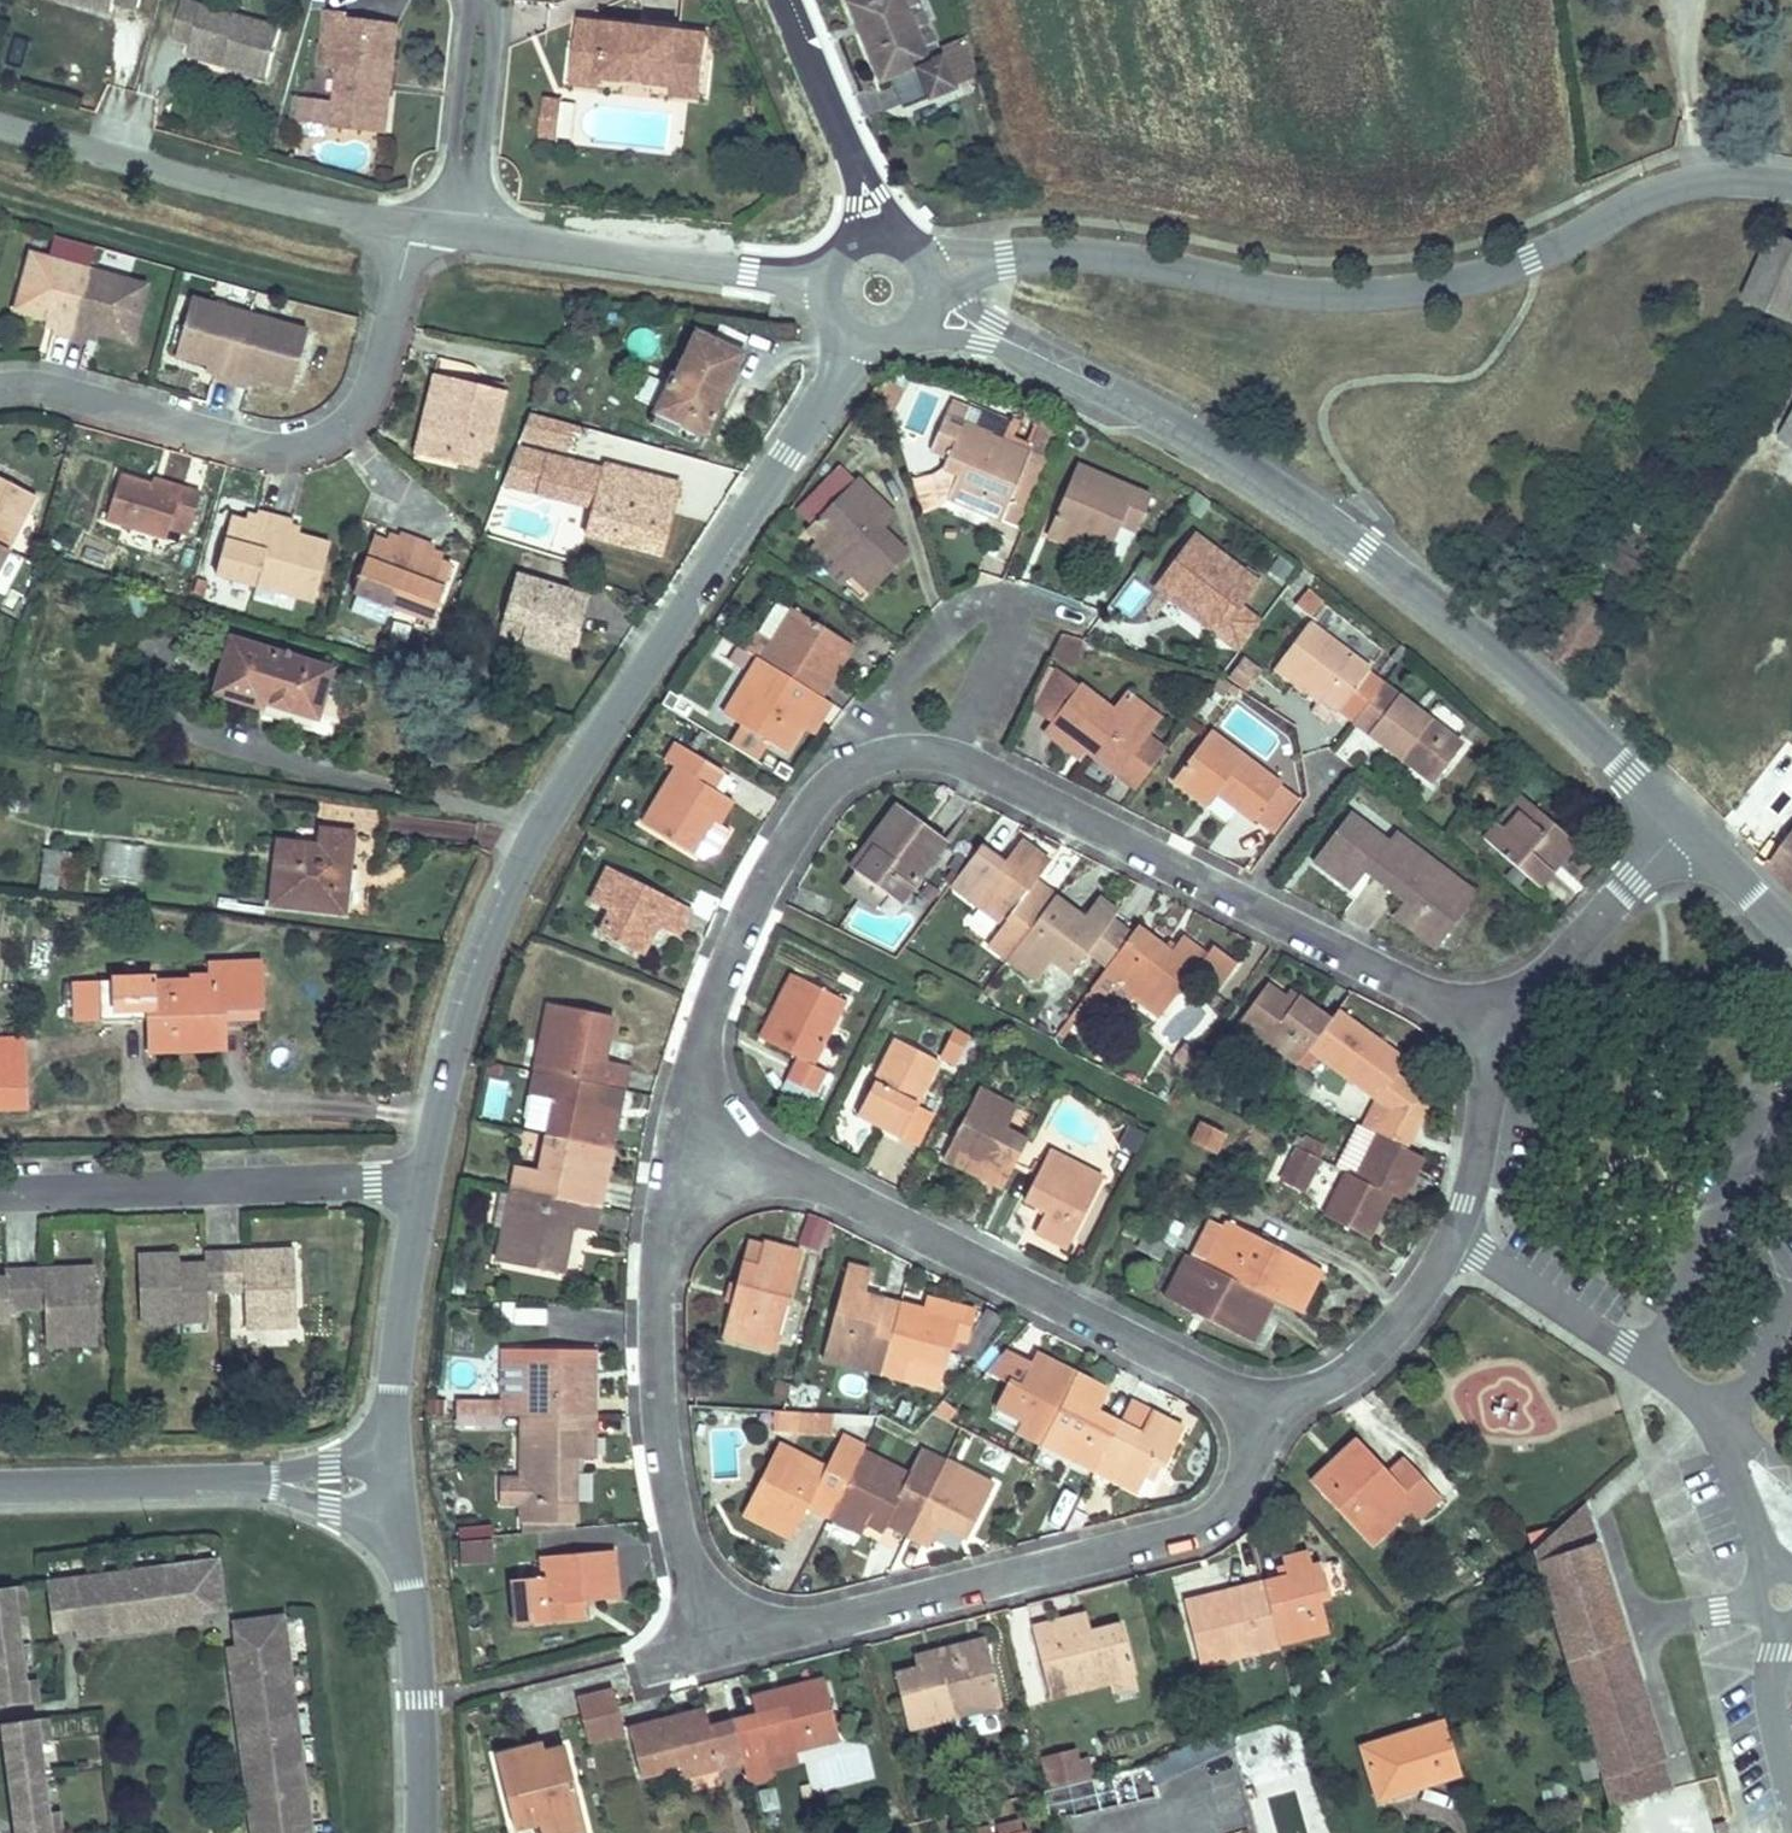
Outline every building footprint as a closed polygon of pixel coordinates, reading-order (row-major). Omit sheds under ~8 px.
[(115,14),(118,6),(141,12),(144,0),(65,0),(115,14)] [(886,75),(896,70),(910,100),(959,77),(947,48),(934,53),(910,0),(853,0),(886,75)] [(185,1),(175,38),(197,44),(195,51),(227,60),(225,66),(264,78),(278,29),(185,1)] [(345,17),(345,27),(344,36),(385,39),(379,91),(390,92),(398,23),(345,17)] [(580,17),(577,64),(608,66),(608,73),(671,77),(673,70),(701,72),(704,24),(580,17)] [(344,36),(345,27),(327,25),(322,71),(338,72),(333,126),(386,132),(390,92),(379,91),(385,39),(344,36)] [(608,66),(577,64),(576,81),(608,83),(608,73),(608,66)] [(700,89),(701,72),(673,70),(671,77),(671,87),(700,89)] [(323,124),(326,100),(301,97),(299,121),(323,124)] [(926,207),(920,212),(928,222),(934,216),(926,207)] [(1743,297),(1791,320),(1791,235),(1774,227),(1743,297)] [(84,269),(89,250),(49,239),(44,258),(84,269)] [(44,258),(27,253),(12,309),(50,320),(47,330),(91,342),(93,332),(129,341),(143,284),(84,269),(44,258)] [(300,327),(185,296),(171,353),(211,363),(208,374),(245,384),(248,373),(286,383),(300,327)] [(679,375),(664,411),(718,431),(753,348),(705,331),(685,376),(679,375)] [(410,447),(419,449),(429,408),(435,408),(442,375),(429,371),(410,447)] [(497,388),(442,375),(435,408),(429,408),(419,449),(471,462),(478,435),(486,436),(497,388)] [(952,502),(1024,530),(1049,467),(976,439),(978,434),(948,423),(935,454),(951,460),(947,473),(961,479),(952,502)] [(584,472),(571,530),(673,551),(689,480),(602,461),(599,474),(584,472)] [(121,465),(107,510),(166,528),(170,516),(192,522),(205,482),(184,476),(181,484),(121,465)] [(1080,470),(1051,535),(1101,555),(1118,523),(1136,531),(1151,500),(1080,470)] [(33,494),(0,479),(0,563),(33,494)] [(812,533),(824,545),(857,574),(876,591),(910,551),(886,530),(874,520),(886,506),(858,482),(812,533)] [(243,500),(240,511),(255,515),(257,504),(243,500)] [(898,517),(886,506),(874,520),(886,530),(898,517)] [(255,515),(240,511),(232,508),(218,559),(259,571),(318,587),(331,537),(300,528),(286,524),(255,515)] [(286,524),(300,528),(302,517),(289,513),(286,524)] [(356,586),(386,596),(412,526),(405,525),(399,535),(374,528),(356,586)] [(412,526),(386,596),(434,611),(452,552),(432,546),(435,534),(412,526)] [(1192,540),(1153,590),(1188,617),(1193,609),(1219,629),(1252,586),(1192,540)] [(857,574),(824,545),(816,555),(848,584),(857,574)] [(1613,545),(1549,651),(1572,673),(1638,561),(1613,545)] [(519,564),(505,606),(527,613),(523,627),(574,644),(592,586),(519,564)] [(1305,589),(1292,608),(1311,620),(1324,601),(1305,589)] [(792,603),(759,657),(819,696),(829,679),(823,674),(846,638),(792,603)] [(527,613),(505,606),(500,620),(523,627),(527,613)] [(332,658),(234,626),(218,679),(261,693),(264,687),(318,704),(332,658)] [(1353,719),(1371,693),(1357,681),(1360,677),(1297,629),(1269,668),(1347,727),(1353,719)] [(1067,663),(1080,641),(1067,636),(1061,636),(1052,654),(1067,663)] [(819,696),(759,657),(723,713),(783,751),(819,696)] [(1239,660),(1228,683),(1249,693),(1260,670),(1239,660)] [(1033,707),(1055,724),(1081,688),(1054,667),(1033,707)] [(1089,750),(1119,773),(1146,737),(1161,718),(1125,692),(1110,710),(1081,688),(1055,724),(1089,750)] [(1452,753),(1371,693),(1353,719),(1369,731),(1364,738),(1397,764),(1401,759),(1430,781),(1452,753)] [(1079,764),(1089,750),(1055,724),(1044,738),(1079,764)] [(1300,803),(1212,734),(1176,781),(1210,807),(1219,795),(1257,824),(1260,821),(1277,834),(1300,803)] [(1141,788),(1167,753),(1146,737),(1119,773),(1141,788)] [(676,765),(640,819),(690,853),(712,819),(717,823),(731,801),(705,784),(716,766),(676,739),(664,757),(676,765)] [(1519,798),(1498,824),(1506,832),(1519,817),(1526,823),(1535,813),(1519,798)] [(867,846),(838,885),(869,908),(879,893),(891,902),(937,838),(889,803),(861,841),(867,846)] [(293,837),(285,896),(354,906),(365,830),(389,832),(392,812),(335,804),(331,841),(293,837)] [(1506,832),(1498,824),(1483,839),(1537,887),(1550,874),(1543,867),(1566,842),(1535,813),(1526,823),(1519,817),(1506,832)] [(1361,876),(1378,888),(1406,854),(1385,837),(1379,845),(1344,818),(1309,864),(1347,893),(1361,876)] [(1791,883),(1791,834),(1770,865),(1791,883)] [(982,941),(1000,954),(1047,891),(1028,878),(1044,856),(1014,835),(970,895),(1000,917),(982,941)] [(106,880),(145,880),(145,845),(106,845),(106,880)] [(1406,854),(1378,888),(1393,900),(1380,916),(1426,949),(1466,900),(1406,854)] [(605,863),(587,897),(608,909),(596,930),(636,952),(652,922),(673,933),(686,907),(605,863)] [(1047,891),(1000,954),(1029,976),(1042,958),(1061,973),(1110,909),(1089,896),(1076,912),(1047,891)] [(1126,925),(1092,970),(1150,1014),(1185,969),(1207,987),(1224,965),(1202,949),(1198,954),(1174,935),(1160,952),(1126,925)] [(45,978),(50,942),(32,940),(28,976),(45,978)] [(788,967),(756,1032),(786,1047),(776,1069),(806,1084),(817,1063),(805,1056),(836,991),(788,967)] [(224,1048),(222,1026),(221,1001),(257,1000),(256,969),(195,973),(195,981),(157,983),(156,974),(100,978),(104,1019),(156,1017),(158,1053),(224,1048)] [(1258,982),(1228,1023),(1286,1066),(1299,1047),(1321,1018),(1295,1000),(1290,1006),(1258,982)] [(536,1067),(613,1082),(618,1059),(591,1053),(594,1033),(601,1035),(606,1010),(541,997),(533,1034),(543,1036),(536,1067)] [(1327,1009),(1321,1018),(1299,1047),(1383,1109),(1370,1134),(1395,1147),(1420,1097),(1384,1071),(1392,1058),(1327,1009)] [(956,1069),(972,1039),(953,1030),(938,1060),(956,1069)] [(533,1034),(526,1064),(536,1067),(543,1036),(533,1034)] [(885,1034),(847,1107),(889,1129),(927,1054),(885,1034)] [(1175,1041),(1163,1059),(1180,1070),(1192,1053),(1175,1041)] [(10,1090),(9,1045),(0,1045),(0,1091),(10,1090)] [(549,1092),(543,1130),(603,1142),(608,1119),(598,1117),(601,1095),(611,1097),(613,1082),(536,1067),(526,1064),(524,1088),(549,1092)] [(937,1154),(996,1184),(1020,1137),(999,1126),(1009,1105),(972,1087),(937,1154)] [(918,1107),(902,1142),(919,1149),(934,1114),(918,1107)] [(1200,1120),(1190,1142),(1213,1153),(1224,1132),(1200,1120)] [(1136,1158),(1148,1134),(1126,1122),(1114,1146),(1136,1158)] [(518,1157),(513,1187),(593,1200),(603,1142),(543,1130),(537,1159),(518,1157)] [(1383,1195),(1393,1199),(1414,1156),(1395,1147),(1370,1134),(1366,1132),(1344,1176),(1383,1195)] [(1043,1147),(1019,1193),(1043,1204),(1032,1225),(1065,1242),(1099,1174),(1043,1147)] [(1312,1160),(1290,1149),(1275,1180),(1297,1191),(1312,1160)] [(1344,1176),(1339,1173),(1319,1216),(1362,1236),(1383,1195),(1344,1176)] [(593,1200),(513,1187),(499,1258),(558,1267),(567,1218),(589,1222),(593,1200)] [(808,1214),(797,1243),(823,1254),(835,1225),(808,1214)] [(1264,1293),(1288,1305),(1308,1263),(1214,1218),(1194,1258),(1264,1293)] [(228,1288),(226,1248),(201,1249),(201,1256),(179,1256),(178,1239),(140,1240),(142,1317),(168,1316),(209,1315),(209,1289),(228,1288)] [(737,1258),(716,1325),(764,1340),(792,1252),(754,1240),(748,1261),(737,1258)] [(243,1247),(226,1248),(228,1288),(245,1287),(247,1325),(297,1323),(294,1245),(268,1246),(267,1254),(244,1254),(243,1247)] [(1194,1258),(1177,1249),(1157,1290),(1244,1333),(1264,1293),(1194,1258)] [(47,1255),(25,1255),(26,1297),(48,1296),(50,1331),(96,1329),(92,1253),(66,1255),(66,1261),(48,1262),(47,1255)] [(25,1255),(0,1257),(0,1263),(0,1312),(5,1311),(4,1298),(26,1297),(25,1255)] [(875,1362),(894,1300),(861,1290),(867,1268),(845,1261),(819,1345),(875,1362)] [(875,1362),(873,1370),(896,1378),(904,1354),(937,1364),(945,1334),(964,1338),(971,1312),(920,1297),(917,1307),(894,1300),(875,1362)] [(209,1315),(168,1316),(169,1328),(210,1327),(209,1315)] [(515,1343),(512,1408),(584,1412),(585,1392),(579,1391),(580,1368),(587,1368),(587,1345),(515,1343)] [(1003,1429),(1031,1443),(1068,1372),(1025,1349),(1007,1383),(995,1378),(981,1406),(1008,1419),(1003,1429)] [(1031,1443),(1083,1470),(1107,1423),(1086,1411),(1097,1387),(1068,1372),(1031,1443)] [(561,1516),(564,1453),(583,1453),(584,1412),(512,1408),(509,1471),(495,1471),(494,1495),(508,1495),(508,1515),(561,1516)] [(1107,1423),(1083,1470),(1122,1490),(1137,1459),(1150,1466),(1170,1426),(1135,1408),(1125,1431),(1107,1423)] [(777,1419),(775,1435),(805,1437),(806,1422),(777,1419)] [(795,1506),(819,1518),(826,1505),(853,1453),(855,1449),(830,1436),(814,1468),(780,1451),(762,1489),(747,1481),(728,1518),(775,1543),(795,1506)] [(1305,1472),(1358,1531),(1391,1500),(1400,1509),(1406,1516),(1431,1494),(1397,1456),(1374,1477),(1341,1440),(1305,1472)] [(766,1444),(747,1481),(762,1489),(780,1451),(766,1444)] [(936,1460),(911,1446),(897,1475),(853,1453),(826,1505),(869,1527),(878,1510),(902,1524),(936,1460)] [(1003,1471),(1009,1455),(988,1447),(982,1463),(1003,1471)] [(902,1524),(899,1530),(920,1542),(931,1520),(959,1534),(986,1481),(939,1454),(936,1460),(902,1524)] [(1391,1500),(1358,1531),(1367,1540),(1400,1509),(1391,1500)] [(826,1505),(819,1518),(862,1540),(869,1527),(826,1505)] [(1537,1552),(1528,1560),(1568,1693),(1626,1674),(1579,1521),(1537,1552)] [(479,1540),(449,1545),(451,1560),(481,1556),(479,1540)] [(1286,1569),(1260,1576),(1276,1634),(1328,1618),(1318,1585),(1327,1583),(1320,1555),(1310,1557),(1306,1542),(1280,1549),(1286,1569)] [(561,1571),(526,1575),(494,1580),(498,1625),(564,1617),(563,1599),(601,1595),(596,1546),(559,1550),(561,1571)] [(524,1555),(526,1575),(561,1571),(559,1550),(524,1555)] [(216,1568),(45,1588),(51,1637),(76,1634),(77,1643),(128,1637),(127,1628),(146,1626),(148,1635),(199,1628),(197,1620),(222,1616),(216,1568)] [(1276,1634),(1260,1576),(1181,1597),(1200,1658),(1277,1636),(1276,1634)] [(24,1591),(0,1593),(0,1697),(2,1711),(36,1708),(34,1687),(23,1688),(15,1612),(26,1611),(24,1591)] [(1082,1610),(1044,1619),(1062,1689),(1144,1668),(1131,1617),(1086,1628),(1082,1610)] [(301,1782),(281,1625),(233,1631),(236,1655),(227,1657),(233,1707),(242,1706),(244,1726),(236,1728),(242,1778),(251,1777),(255,1805),(246,1806),(249,1832),(258,1831),(258,1832),(307,1832),(303,1800),(295,1801),(293,1783),(301,1782)] [(949,1670),(908,1679),(921,1731),(1012,1709),(998,1644),(946,1658),(949,1670)] [(748,1749),(753,1770),(778,1764),(774,1743),(850,1725),(837,1670),(761,1688),(765,1703),(739,1708),(748,1749)] [(1626,1674),(1568,1693),(1601,1802),(1606,1817),(1664,1797),(1626,1674)] [(579,1725),(613,1717),(604,1681),(571,1689),(579,1725)] [(748,1749),(739,1708),(716,1714),(712,1699),(634,1717),(645,1765),(684,1755),(686,1764),(748,1749)] [(61,1823),(50,1824),(41,1752),(52,1751),(49,1726),(3,1732),(6,1753),(0,1754),(0,1793),(4,1827),(15,1826),(16,1832),(62,1832),(61,1823)] [(551,1731),(522,1739),(524,1748),(554,1742),(551,1731)] [(1459,1786),(1443,1733),(1361,1760),(1375,1811),(1459,1786)] [(524,1748),(522,1739),(500,1743),(514,1816),(542,1810),(547,1831),(596,1820),(577,1735),(554,1742),(524,1748)] [(1079,1753),(1040,1762),(1053,1822),(1161,1798),(1157,1783),(1184,1777),(1180,1759),(1085,1780),(1079,1753)] [(1542,1807),(1566,1805),(1565,1786),(1541,1787),(1542,1807)] [(1714,1824),(1716,1832),(1730,1832),(1726,1821),(1714,1824)]
